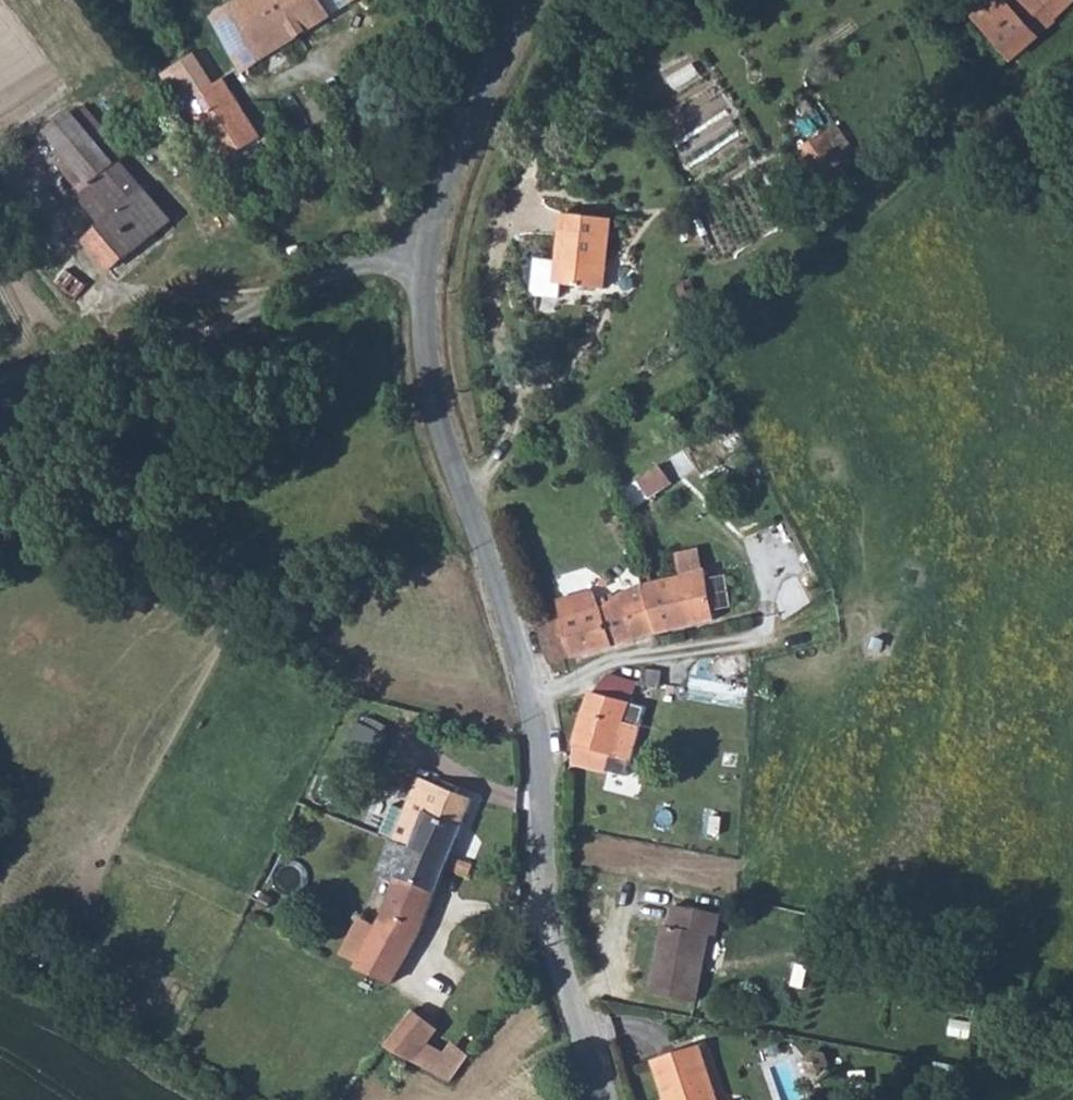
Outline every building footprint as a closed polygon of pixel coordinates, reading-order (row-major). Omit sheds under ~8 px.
[(238,60),(316,8),(310,0),(250,0),(214,23),(238,60)] [(1015,0),(988,0),(962,22),(972,35),(939,62),(966,94),(1064,7),(1057,0),(1019,0),(1017,2),(1015,0)] [(136,68),(125,76),(134,91),(146,82),(136,68)] [(219,80),(184,105),(223,161),(259,135),(219,80)] [(123,154),(115,159),(70,104),(69,104),(44,121),(67,150),(59,157),(76,178),(84,173),(94,182),(82,191),(106,223),(92,238),(114,262),(168,208),(123,154)] [(1008,131),(995,116),(993,113),(985,119),(988,123),(997,130),(999,130),(1008,131)] [(801,153),(828,183),(853,161),(826,130),(801,153)] [(603,218),(556,212),(546,283),(592,288),(603,218)] [(544,294),(546,283),(549,262),(527,259),(523,286),(527,291),(544,294)] [(645,474),(623,491),(636,508),(658,491),(645,474)] [(639,593),(653,636),(705,620),(691,573),(637,590),(639,593)] [(639,593),(587,608),(584,598),(557,606),(561,622),(554,623),(564,662),(653,636),(639,593)] [(554,623),(532,630),(546,677),(553,674),(551,666),(564,662),(554,623)] [(593,685),(584,696),(561,771),(597,778),(602,764),(619,765),(625,762),(631,739),(627,735),(612,731),(622,690),(633,692),(635,672),(615,676),(613,688),(593,685)] [(375,716),(351,748),(372,763),(395,731),(375,716)] [(464,804),(411,784),(397,817),(384,845),(435,868),(464,804)] [(384,814),(373,840),(384,845),(397,817),(384,814)] [(435,868),(384,845),(370,879),(391,888),(420,901),(435,868)] [(381,910),(361,900),(358,907),(348,924),(369,932),(351,968),(342,987),(373,1003),(426,904),(420,901),(391,888),(381,910)] [(713,922),(668,915),(665,936),(657,936),(645,1002),(689,1008),(701,943),(709,944),(713,922)] [(406,1021),(383,1046),(403,1064),(425,1036),(406,1021)] [(647,1071),(658,1099),(710,1099),(693,1054),(647,1071)]
